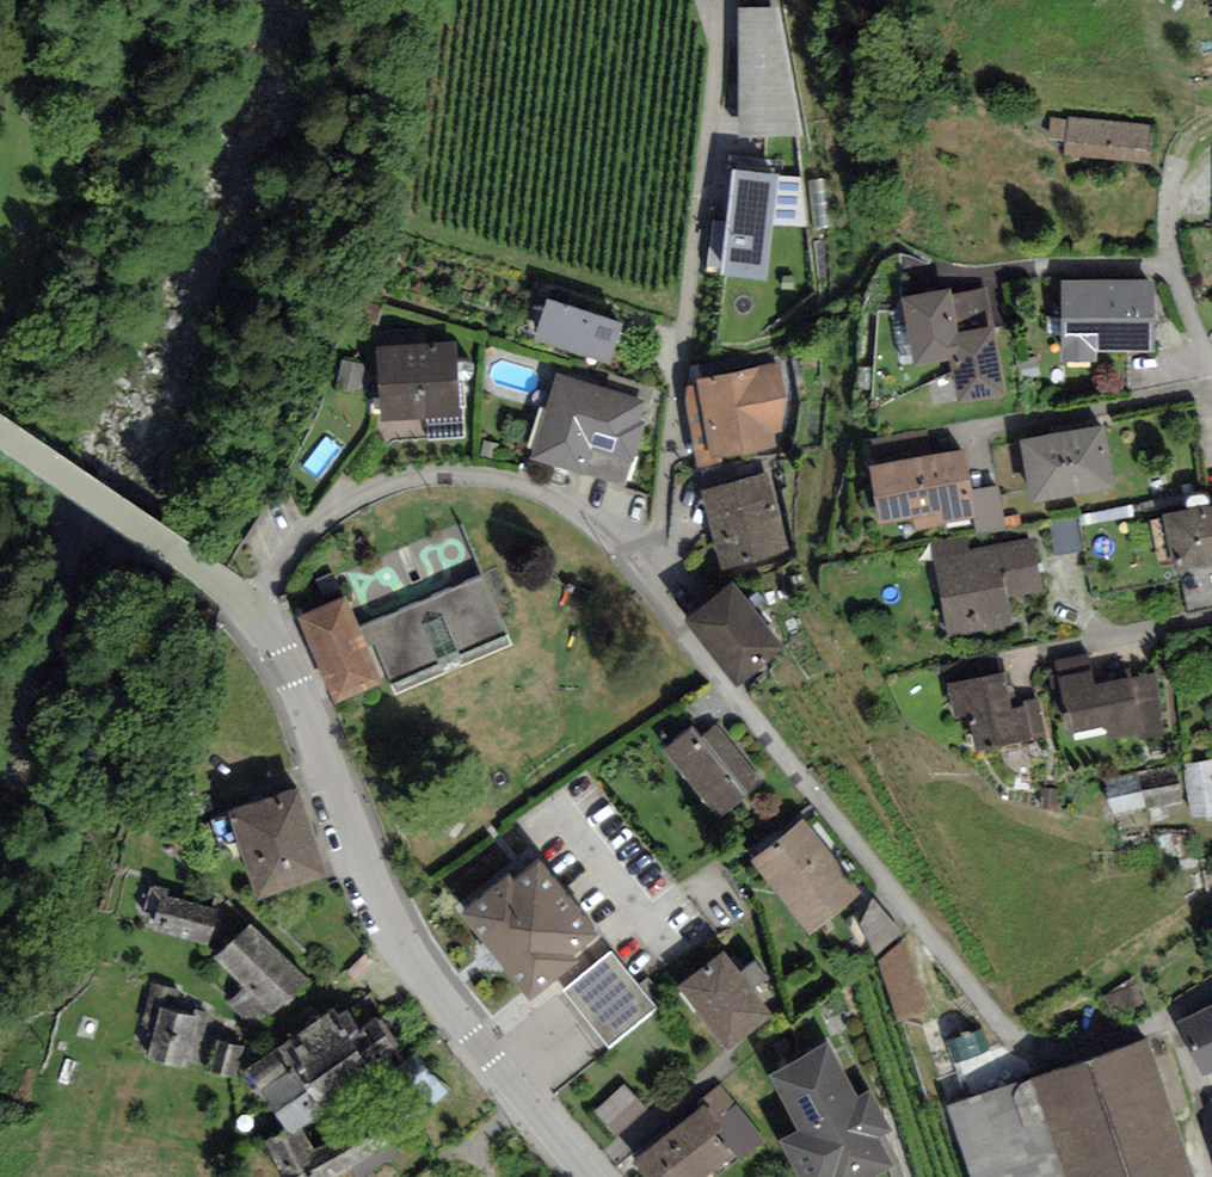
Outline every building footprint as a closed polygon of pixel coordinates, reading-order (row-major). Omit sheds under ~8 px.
[(780,6),(743,3),(743,131),(803,133),(780,6)] [(1155,132),(1057,122),(1055,142),(1071,143),(1069,158),(1151,167),(1155,132)] [(779,173),(739,168),(725,266),(766,271),(779,173)] [(1152,286),(1064,287),(1065,349),(1153,348),(1152,286)] [(902,298),(915,365),(949,358),(962,356),(958,333),(994,326),(987,288),(952,294),(951,289),(902,298)] [(620,324),(544,301),(532,341),(608,364),(620,324)] [(1006,393),(994,326),(958,333),(962,356),(949,358),(957,403),(1006,393)] [(375,354),(379,421),(455,416),(451,349),(375,354)] [(697,385),(707,460),(776,451),(774,434),(786,432),(778,374),(697,385)] [(643,405),(560,382),(537,463),(579,475),(586,449),(636,463),(645,429),(637,427),(643,405)] [(1102,431),(1019,444),(1028,500),(1110,488),(1102,431)] [(961,454),(867,471),(875,520),(912,514),(915,529),(973,519),(961,454)] [(708,494),(726,566),(788,551),(770,479),(708,494)] [(1171,519),(1180,565),(1211,559),(1211,512),(1171,519)] [(1031,545),(932,564),(946,637),(1009,625),(1003,597),(1039,590),(1031,545)] [(346,597),(298,618),(334,704),(390,680),(391,683),(506,635),(482,577),(359,628),(346,597)] [(778,649),(729,586),(689,617),(739,679),(778,649)] [(1057,673),(1066,732),(1111,725),(1113,736),(1162,729),(1154,679),(1094,688),(1091,668),(1057,673)] [(1007,714),(1001,677),(952,684),(957,715),(970,713),(975,748),(1022,741),(1018,713),(1007,714)] [(693,722),(662,747),(720,821),(750,798),(693,722)] [(1188,771),(1196,819),(1211,816),(1211,767),(1188,771)] [(1135,778),(1143,812),(1182,803),(1175,769),(1135,778)] [(1135,778),(1108,784),(1115,817),(1143,812),(1135,778)] [(325,877),(295,790),(225,810),(252,901),(325,877)] [(805,816),(751,857),(813,936),(864,896),(805,816)] [(600,938),(530,851),(453,914),(519,1001),(600,938)] [(207,949),(218,914),(159,897),(148,932),(207,949)] [(308,982),(250,923),(212,958),(268,1018),(308,982)] [(611,949),(563,987),(609,1045),(658,1006),(611,949)] [(724,949),(677,987),(727,1053),(774,1014),(724,949)] [(145,1062),(182,1072),(202,999),(165,989),(145,1062)] [(1203,1077),(1211,1073),(1211,1005),(1176,1022),(1202,1075),(1203,1077)] [(366,1069),(341,1036),(288,1070),(312,1104),(366,1069)] [(771,1070),(800,1124),(781,1134),(804,1176),(868,1176),(893,1163),(878,1134),(892,1126),(870,1086),(860,1092),(829,1038),(771,1070)] [(1035,1078),(1059,1148),(1172,1112),(1148,1041),(1035,1078)] [(415,1053),(386,1079),(421,1117),(450,1091),(415,1053)] [(288,1070),(285,1073),(261,1090),(294,1131),(320,1111),(312,1104),(288,1070)] [(1035,1078),(947,1105),(971,1176),(1069,1176),(1059,1148),(1035,1078)] [(702,1106),(633,1158),(646,1176),(706,1176),(736,1155),(702,1106)] [(1172,1112),(1059,1148),(1069,1176),(1193,1176),(1172,1112)] [(312,1150),(328,1176),(334,1176),(390,1146),(373,1115),(312,1150)] [(263,1141),(282,1176),(328,1176),(312,1150),(301,1128),(289,1135),(286,1129),(263,1141)]
